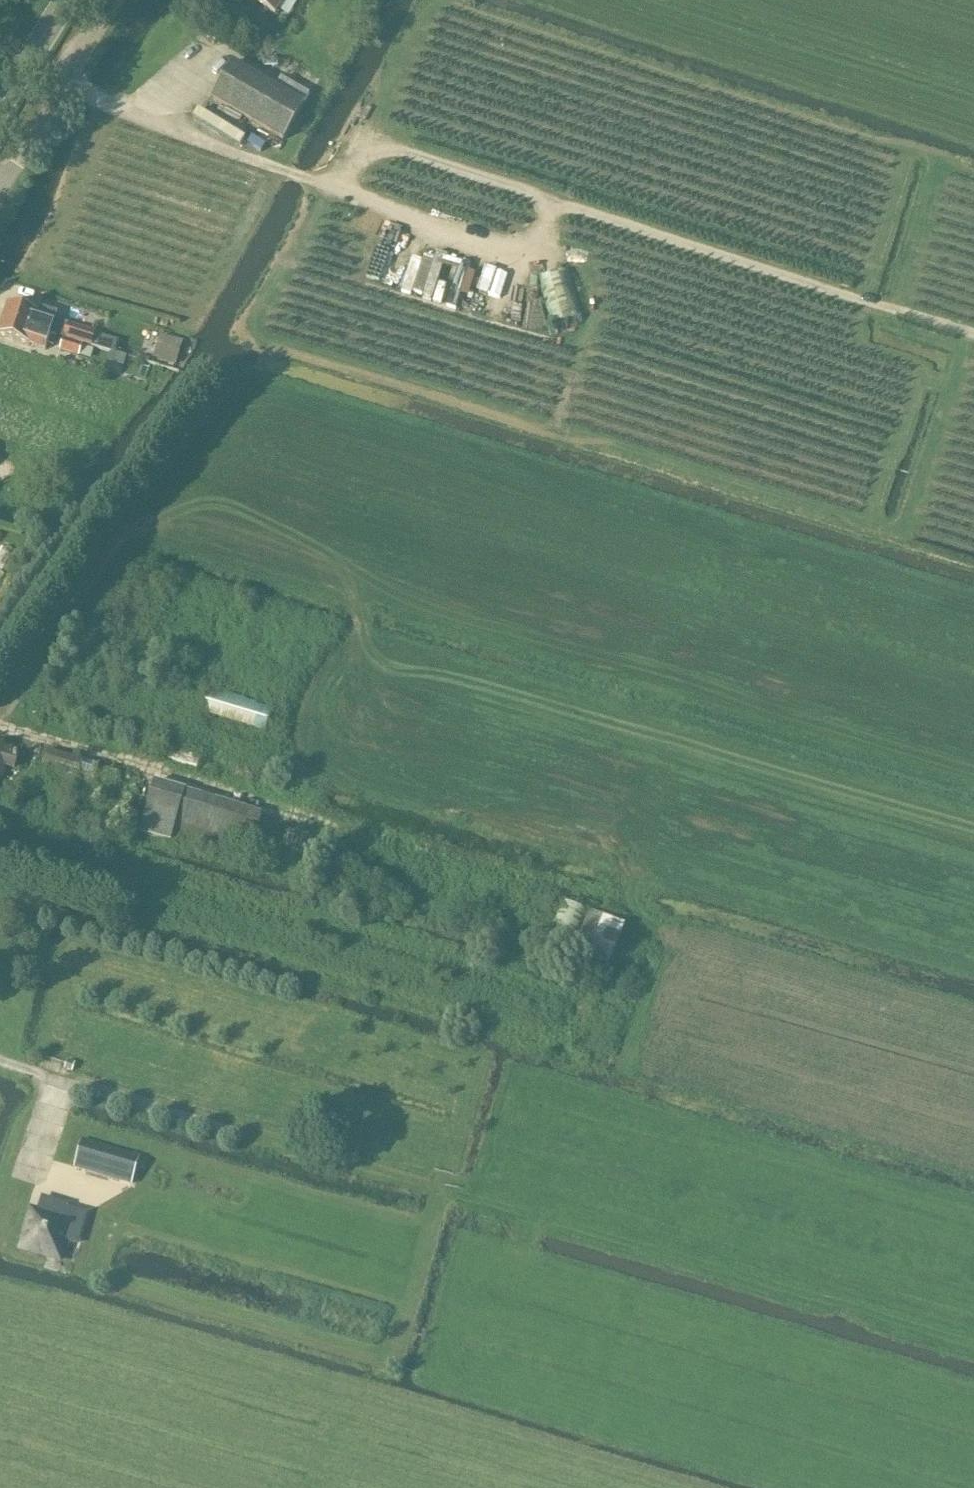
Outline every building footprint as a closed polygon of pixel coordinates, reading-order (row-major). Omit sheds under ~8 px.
[(250,1),(254,3),(255,1),(275,13),(282,0),(251,0),(250,1)] [(211,98),(283,140),(304,104),(276,88),(232,62),(211,98)] [(282,78),(276,88),(304,104),(309,95),(282,78)] [(398,290),(440,304),(447,286),(437,282),(444,263),(411,252),(398,290)] [(582,318),(569,270),(542,278),(554,325),(582,318)] [(9,304),(4,320),(47,334),(51,335),(57,337),(64,339),(64,338),(69,325),(56,321),(58,314),(41,308),(39,314),(9,304)] [(0,331),(0,336),(46,351),(47,346),(53,348),(57,337),(51,335),(47,334),(4,320),(0,331)] [(64,338),(91,347),(95,334),(69,325),(64,338)] [(175,366),(183,342),(160,335),(153,359),(175,366)] [(60,350),(79,356),(82,346),(63,340),(60,350)] [(208,688),(200,713),(265,733),(272,711),(261,708),(262,705),(208,688)] [(1,778),(5,766),(14,769),(18,756),(8,753),(9,751),(0,748),(0,778),(1,778)] [(34,774),(31,784),(40,787),(43,777),(34,774)] [(263,814),(185,791),(156,782),(140,834),(170,843),(173,835),(250,858),(263,814)] [(545,950),(605,972),(623,923),(563,901),(545,950)] [(67,1061),(65,1070),(72,1072),(74,1064),(67,1061)] [(87,1171),(94,1144),(82,1141),(75,1168),(87,1171)] [(140,1157),(116,1151),(109,1177),(132,1184),(140,1157)] [(37,1213),(32,1211),(21,1250),(60,1261),(65,1242),(75,1245),(83,1215),(67,1210),(68,1207),(41,1199),(37,1213)]
